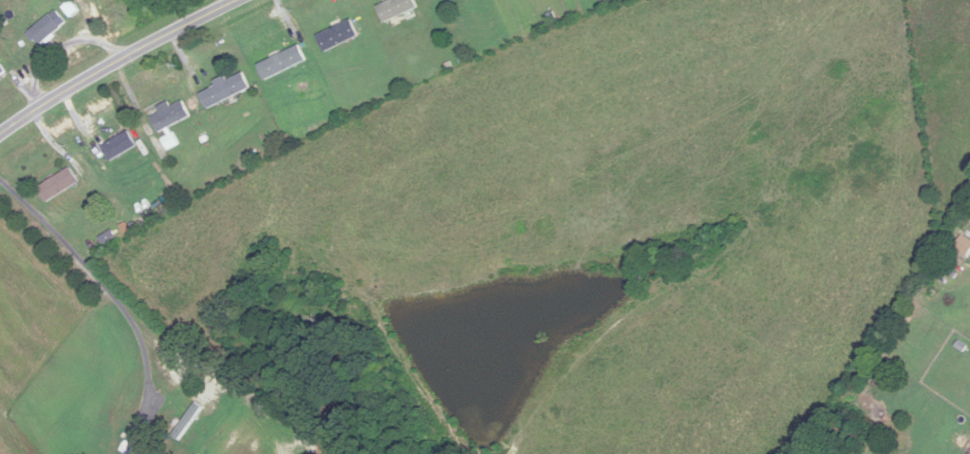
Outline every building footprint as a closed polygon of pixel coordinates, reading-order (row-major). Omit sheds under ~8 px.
[(386,24),(419,8),(415,0),(394,0),(379,8),(386,24)] [(62,29),(51,15),(30,33),(40,46),(62,29)] [(360,37),(352,21),(319,36),(326,53),(360,37)] [(259,67),(267,82),(308,61),(300,45),(259,67)] [(252,91),(245,75),(200,93),(207,109),(252,91)] [(152,118),(158,133),(192,118),(185,102),(172,107),(171,103),(158,109),(160,114),(152,118)] [(138,146),(129,132),(103,147),(111,162),(138,146)] [(44,200),(80,187),(74,172),(39,184),(44,200)] [(969,256),(969,240),(962,236),(955,250),(969,257),(969,256)] [(172,437),(180,442),(205,404),(198,398),(172,437)] [(860,447),(869,438),(858,428),(850,437),(860,447)]
